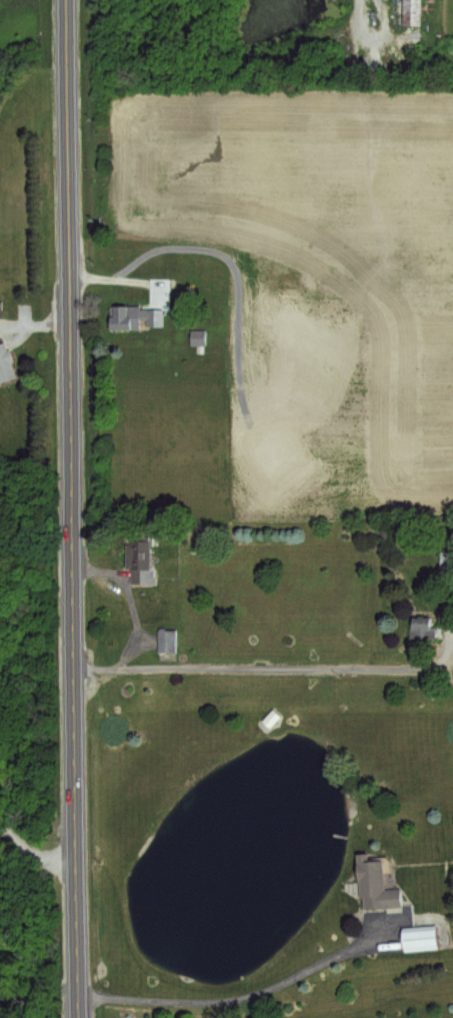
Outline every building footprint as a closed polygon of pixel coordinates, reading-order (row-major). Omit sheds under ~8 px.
[(402,26),(402,0),(419,0),(419,25),(402,26)] [(112,307),(140,306),(140,309),(164,309),(164,326),(149,326),(149,329),(108,330),(108,317),(112,317),(112,307)] [(190,330),(205,330),(206,345),(191,345),(190,330)] [(17,378),(0,384),(0,342),(4,341),(17,378)] [(126,539),(151,540),(149,570),(154,570),(154,583),(129,582),(130,569),(125,569),(126,539)] [(440,552),(452,552),(452,571),(440,570),(440,552)] [(412,616),(430,617),(429,628),(441,628),(440,639),(411,637),(412,616)] [(157,631),(175,630),(175,652),(157,653),(157,631)] [(277,717),(271,710),(260,720),(267,727),(277,717)] [(356,855),(367,855),(368,861),(381,861),(384,889),(400,889),(402,908),(364,911),(363,899),(358,899),(345,890),(344,882),(356,881),(356,855)] [(400,928),(433,925),(436,948),(403,952),(400,928)]
